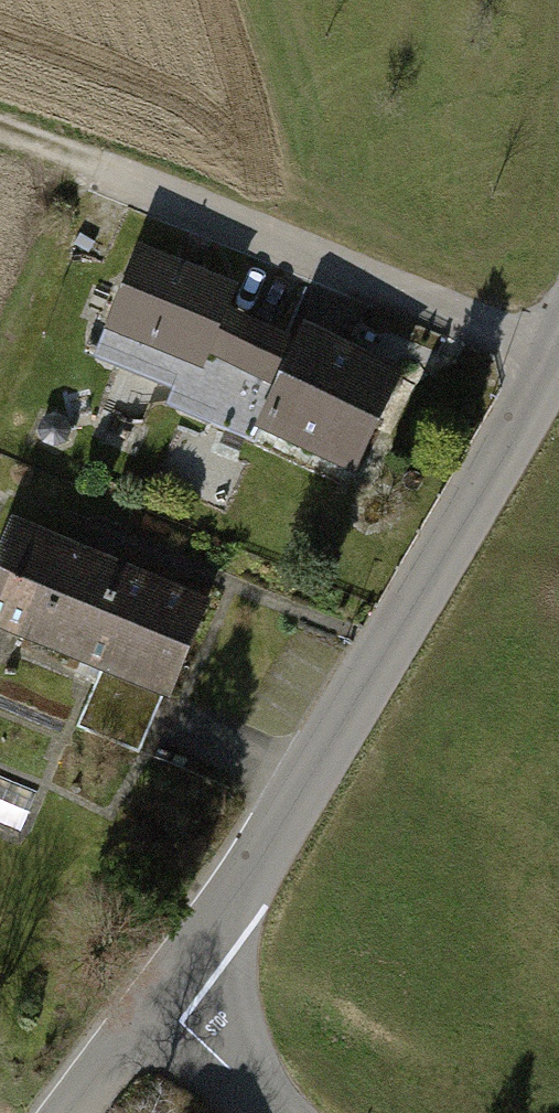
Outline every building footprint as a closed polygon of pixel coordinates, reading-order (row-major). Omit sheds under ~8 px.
[(111,331),(204,369),(210,356),(229,310),(235,295),(142,256),(111,331)] [(287,395),(308,349),(229,310),(210,356),(287,395)] [(402,375),(314,335),(308,349),(287,395),(270,432),(357,472),(402,375)] [(16,525),(0,565),(0,625),(174,694),(210,601),(16,525)]
